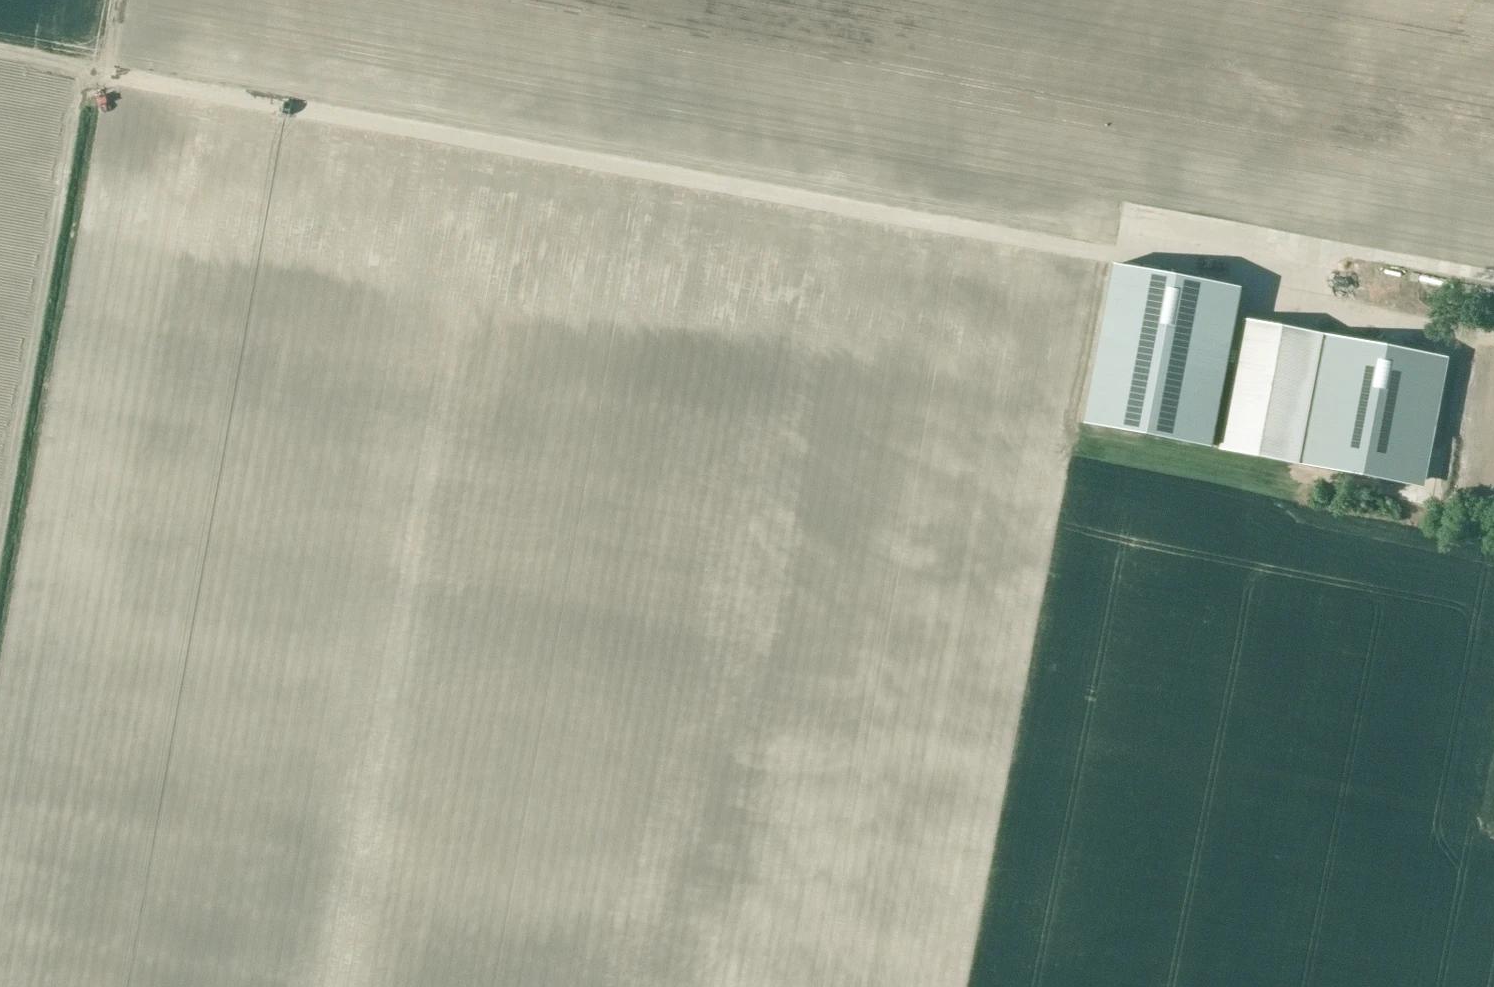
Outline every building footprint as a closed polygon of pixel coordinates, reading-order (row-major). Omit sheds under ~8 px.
[(1243,289),(1115,266),(1086,426),(1213,449),(1243,289)] [(1221,446),(1299,461),(1323,335),(1244,320),(1221,446)] [(1434,356),(1347,340),(1324,465),(1411,481),(1434,356)]
